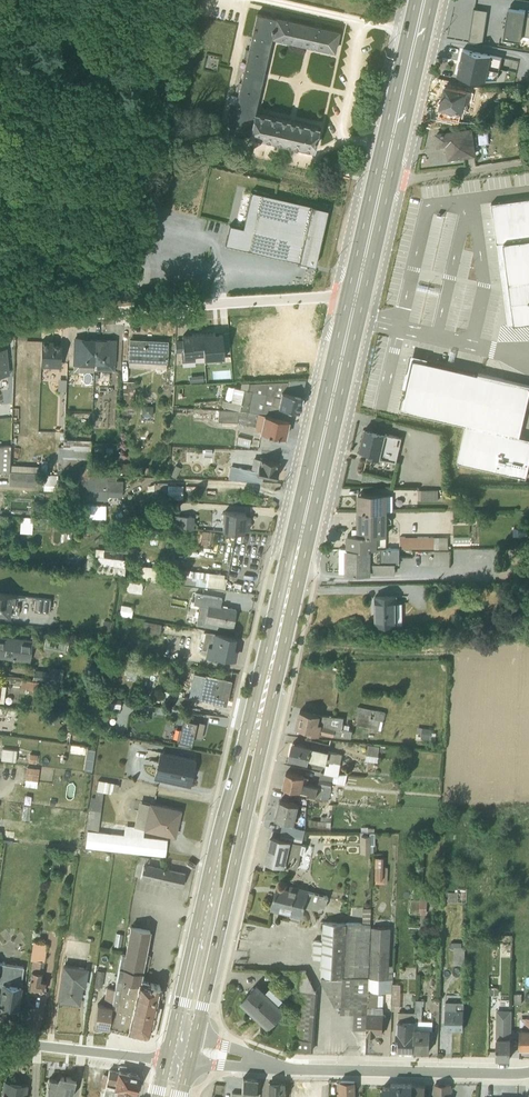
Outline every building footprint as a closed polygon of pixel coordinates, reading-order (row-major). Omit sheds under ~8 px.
[(201,0),(185,0),(184,15),(200,16),(201,0)] [(503,37),(519,40),(520,35),(528,36),(528,11),(519,9),(509,6),(506,17),(503,37)] [(487,10),(473,8),(468,41),(481,43),(487,10)] [(275,17),(257,13),(256,13),(241,82),(238,81),(235,90),(238,90),(229,129),(230,130),(248,134),(253,113),(271,37),(275,17)] [(334,51),(334,50),(338,32),(338,31),(275,17),(271,37),(334,51)] [(463,48),(457,75),(476,79),(497,79),(501,57),(463,48)] [(503,56),(501,65),(516,68),(518,59),(503,56)] [(462,114),(467,92),(444,86),(443,93),(443,96),(440,96),(435,118),(447,121),(448,119),(458,121),(460,113),(462,114)] [(248,134),(312,149),(317,128),(317,127),(253,113),(248,134)] [(436,134),(438,145),(447,143),(449,158),(473,154),(472,145),(477,145),(476,136),(473,136),(472,129),(436,134)] [(229,225),(225,245),(315,265),(328,209),(327,208),(251,191),(243,228),(229,225)] [(496,238),(528,234),(528,195),(491,200),(496,238)] [(496,238),(501,280),(528,277),(528,234),(496,238)] [(501,280),(507,322),(528,319),(528,277),(501,280)] [(417,316),(416,323),(413,323),(412,328),(423,329),(425,317),(417,316)] [(181,352),(182,361),(195,360),(195,355),(203,354),(202,333),(191,334),(191,335),(182,336),(182,340),(175,340),(175,352),(181,352)] [(88,338),(74,337),(72,365),(73,365),(73,371),(93,372),(95,339),(89,339),(88,338)] [(94,368),(94,369),(114,370),(114,365),(115,365),(116,339),(101,339),(95,339),(94,368)] [(129,340),(128,367),(166,369),(167,341),(129,340)] [(41,366),(60,367),(61,346),(52,346),(53,341),(41,341),(41,366)] [(517,429),(528,382),(410,353),(397,406),(463,422),(455,458),(525,475),(528,457),(528,432),(517,429)] [(302,396),(301,396),(305,380),(288,381),(289,379),(241,383),(240,388),(233,387),(230,401),(223,399),(221,406),(231,408),(242,411),(288,420),(291,409),(299,410),(302,396)] [(123,381),(122,414),(133,414),(134,382),(123,381)] [(152,406),(142,405),(141,416),(152,416),(152,406)] [(260,431),(284,437),(288,420),(242,411),(218,409),(217,421),(237,422),(238,415),(257,418),(255,427),(257,430),(260,430),(260,431)] [(402,437),(364,427),(358,452),(396,461),(402,437)] [(61,473),(77,474),(89,474),(91,434),(78,433),(77,439),(66,438),(66,440),(63,439),(63,447),(61,473)] [(10,445),(0,446),(0,471),(9,471),(9,465),(10,445)] [(61,473),(63,447),(58,447),(58,458),(51,457),(51,473),(61,473)] [(368,468),(390,473),(392,463),(371,457),(368,468)] [(230,466),(228,479),(261,481),(262,475),(276,478),(276,476),(278,475),(278,472),(277,471),(279,463),(253,458),(251,469),(230,466)] [(9,465),(9,471),(35,472),(47,472),(47,461),(41,461),(41,466),(9,465)] [(180,468),(175,465),(170,475),(175,477),(180,468)] [(9,471),(9,485),(35,486),(35,482),(40,482),(40,477),(35,477),(35,472),(9,471)] [(57,489),(57,474),(45,474),(45,488),(57,489)] [(116,475),(89,474),(77,474),(76,489),(93,490),(93,499),(107,499),(107,496),(122,496),(123,480),(116,480),(116,475)] [(155,490),(155,505),(166,506),(167,499),(183,499),(183,485),(167,484),(153,484),(153,490),(155,490)] [(418,489),(418,499),(438,500),(438,493),(440,493),(440,491),(438,491),(438,490),(418,489)] [(387,493),(357,493),(357,511),(392,511),(392,495),(387,495),(387,493)] [(86,516),(106,517),(107,504),(86,503),(86,516)] [(224,511),(222,530),(243,532),(243,528),(249,529),(250,517),(245,517),(245,512),(224,511)] [(194,517),(172,515),(172,527),(193,528),(194,517)] [(21,517),(20,532),(32,533),(33,517),(21,517)] [(346,534),(346,548),(387,548),(387,522),(391,522),(391,519),(357,519),(357,534),(346,534)] [(202,543),(212,542),(211,529),(202,530),(202,543)] [(447,537),(399,536),(399,548),(448,549),(447,537)] [(96,572),(124,576),(125,568),(124,568),(125,559),(103,557),(103,549),(95,548),(95,555),(97,556),(96,572)] [(344,548),(345,573),(369,573),(369,574),(394,573),(394,562),(399,562),(399,549),(344,548)] [(138,579),(225,589),(225,586),(226,586),(226,578),(224,578),(224,574),(177,568),(177,570),(140,565),(138,579)] [(122,578),(121,589),(141,592),(142,580),(122,578)] [(0,593),(0,613),(18,615),(19,605),(16,605),(17,595),(0,593)] [(217,623),(232,626),(235,609),(220,606),(221,598),(195,593),(194,600),(190,600),(189,606),(198,607),(195,624),(216,628),(217,623)] [(374,595),(374,625),(397,625),(397,595),(374,595)] [(50,599),(35,597),(34,611),(49,612),(50,599)] [(119,615),(131,617),(133,607),(120,605),(119,615)] [(142,630),(159,633),(161,623),(143,621),(142,630)] [(205,632),(202,632),(201,640),(203,641),(202,647),(206,648),(204,656),(228,661),(230,659),(235,660),(237,648),(234,647),(236,635),(213,631),(213,633),(205,631),(205,632)] [(0,635),(0,657),(30,661),(32,639),(0,635)] [(128,664),(126,678),(135,680),(136,670),(142,671),(143,666),(128,664)] [(34,669),(32,679),(61,682),(63,669),(48,667),(48,671),(34,669)] [(193,672),(188,697),(226,704),(231,681),(227,680),(193,672)] [(21,680),(20,687),(32,689),(32,691),(37,692),(37,689),(40,689),(40,682),(21,680)] [(163,695),(162,700),(167,701),(167,704),(167,706),(174,707),(174,705),(187,708),(189,698),(182,696),(182,692),(178,691),(178,695),(169,693),(168,696),(163,695)] [(120,699),(107,697),(105,709),(119,711),(120,699)] [(357,706),(354,724),(381,731),(386,711),(384,711),(384,712),(357,706)] [(300,710),(298,720),(300,721),(298,726),(307,728),(306,732),(319,735),(320,733),(334,736),(334,735),(350,737),(352,730),(349,729),(349,725),(342,723),(343,717),(300,710)] [(183,717),(178,740),(191,743),(192,737),(201,739),(205,722),(183,717)] [(430,739),(432,728),(419,726),(417,737),(430,739)] [(324,773),(338,776),(340,763),(342,754),(337,753),(336,753),(329,751),(329,744),(307,739),(306,745),(292,742),(288,758),(288,759),(307,763),(309,758),(329,762),(329,765),(326,764),(324,773)] [(367,744),(365,761),(377,762),(378,752),(384,752),(385,747),(367,744)] [(93,768),(96,749),(88,747),(85,767),(93,768)] [(15,762),(17,750),(2,748),(1,760),(15,762)] [(153,777),(189,785),(195,760),(159,752),(153,777)] [(29,753),(28,762),(36,763),(37,755),(29,753)] [(39,769),(27,767),(24,786),(37,787),(39,769)] [(331,783),(345,785),(347,775),(339,775),(338,776),(324,773),(320,772),(318,786),(308,783),(309,777),(285,772),(282,786),(301,790),(308,792),(307,794),(315,795),(320,798),(328,800),(329,796),(335,797),(337,791),(337,790),(330,789),(331,783)] [(111,790),(117,791),(119,783),(98,779),(95,790),(94,797),(90,797),(89,810),(101,812),(103,791),(111,793),(111,790)] [(298,805),(279,800),(275,819),(294,823),(298,805)] [(144,830),(175,836),(181,809),(149,802),(149,803),(139,801),(133,826),(124,825),(123,834),(98,831),(101,812),(89,810),(85,847),(165,857),(167,839),(143,836),(144,830)] [(311,820),(311,824),(316,825),(316,828),(330,829),(331,817),(321,816),(320,820),(311,820)] [(282,824),(281,831),(303,836),(304,829),(282,824)] [(265,860),(297,868),(301,852),(304,853),(306,844),(301,843),(303,836),(281,831),(279,839),(270,837),(265,860)] [(371,836),(361,836),(361,854),(371,854),(371,836)] [(384,854),(376,853),(376,857),(375,857),(374,879),(375,879),(375,883),(387,884),(388,867),(385,867),(385,866),(383,866),(384,854)] [(149,857),(139,856),(135,875),(140,876),(140,877),(181,887),(185,872),(148,864),(149,857)] [(276,886),(270,910),(302,917),(304,906),(317,909),(321,906),(325,907),(327,900),(327,899),(328,898),(327,895),(325,896),(325,895),(308,891),(309,889),(290,885),(289,889),(276,886)] [(411,899),(410,912),(418,913),(419,899),(411,899)] [(371,908),(363,908),(362,923),(370,923),(371,908)] [(353,1013),(353,1028),(366,1029),(368,991),(371,927),(371,923),(370,923),(362,923),(323,921),(322,939),(313,939),(313,958),(321,959),(321,975),(321,976),(321,980),(336,1007),(341,1007),(340,1012),(353,1013)] [(146,954),(150,930),(129,925),(124,953),(121,952),(115,989),(109,1026),(144,1034),(149,1032),(149,1031),(155,1033),(161,1007),(155,1005),(156,998),(157,998),(161,995),(162,991),(160,986),(159,986),(159,985),(159,984),(148,982),(149,980),(148,980),(140,978),(143,969),(146,970),(147,969),(150,955),(146,954)] [(389,927),(371,927),(368,991),(392,991),(393,965),(389,965),(391,928),(389,927)] [(44,961),(48,943),(34,941),(30,960),(32,961),(28,988),(37,990),(38,992),(40,992),(43,991),(45,991),(46,980),(42,979),(43,972),(42,972),(43,961),(44,961)] [(454,962),(465,962),(466,946),(455,945),(454,962)] [(18,1006),(22,977),(21,977),(23,966),(16,965),(16,964),(6,962),(6,963),(0,963),(0,987),(1,987),(0,993),(0,1007),(0,1008),(2,1008),(5,1008),(6,1007),(7,1006),(8,1005),(18,1006)] [(88,968),(87,968),(62,964),(57,1001),(80,1004),(82,986),(85,987),(88,968)] [(305,969),(298,969),(293,1049),(304,1050),(304,1051),(310,1051),(311,1051),(313,1051),(317,991),(316,990),(305,970),(305,969)] [(98,970),(95,983),(102,985),(104,971),(98,970)] [(399,1010),(400,983),(392,983),(391,1009),(399,1010)] [(257,985),(242,1001),(268,1026),(284,1008),(278,1003),(282,998),(270,986),(264,992),(257,985)] [(97,1003),(94,1025),(108,1027),(109,1026),(115,989),(106,987),(104,1004),(97,1003)] [(498,989),(490,987),(488,994),(496,996),(498,989)] [(369,1036),(372,1036),(375,1034),(382,1034),(383,1025),(385,1025),(385,1014),(383,1013),(382,1007),(381,1007),(381,991),(368,991),(366,1033),(367,1034),(369,1036)] [(463,1001),(445,1001),(445,1028),(463,1029),(463,1001)] [(509,1058),(511,1010),(496,1009),(496,1037),(496,1058),(509,1058)] [(415,1012),(398,1012),(397,1032),(396,1040),(399,1041),(399,1049),(414,1050),(415,1012)] [(414,1050),(429,1052),(429,1040),(432,1040),(433,1030),(432,1029),(432,1021),(421,1020),(421,1016),(415,1016),(414,1050)] [(519,1048),(528,1049),(528,1017),(520,1017),(520,1025),(526,1026),(526,1029),(520,1029),(519,1048)] [(140,1078),(137,1074),(129,1072),(128,1073),(118,1071),(118,1072),(109,1070),(107,1075),(103,1074),(100,1085),(102,1086),(99,1096),(133,1096),(134,1091),(135,1091),(137,1086),(138,1086),(140,1078)] [(47,1096),(70,1096),(75,1078),(58,1076),(57,1079),(49,1078),(47,1096)] [(257,1079),(243,1077),(241,1092),(232,1092),(231,1096),(259,1096),(260,1093),(255,1093),(257,1079)] [(3,1080),(0,1096),(25,1096),(27,1084),(3,1080)] [(329,1096),(354,1096),(354,1081),(340,1080),(340,1093),(337,1093),(337,1096),(329,1096)] [(269,1082),(269,1096),(284,1096),(285,1083),(269,1082)] [(412,1084),(390,1083),(390,1086),(383,1086),(382,1096),(411,1096),(412,1084)] [(424,1084),(412,1084),(411,1096),(424,1096),(424,1084)] [(449,1084),(434,1084),(434,1096),(449,1096),(449,1084)]
